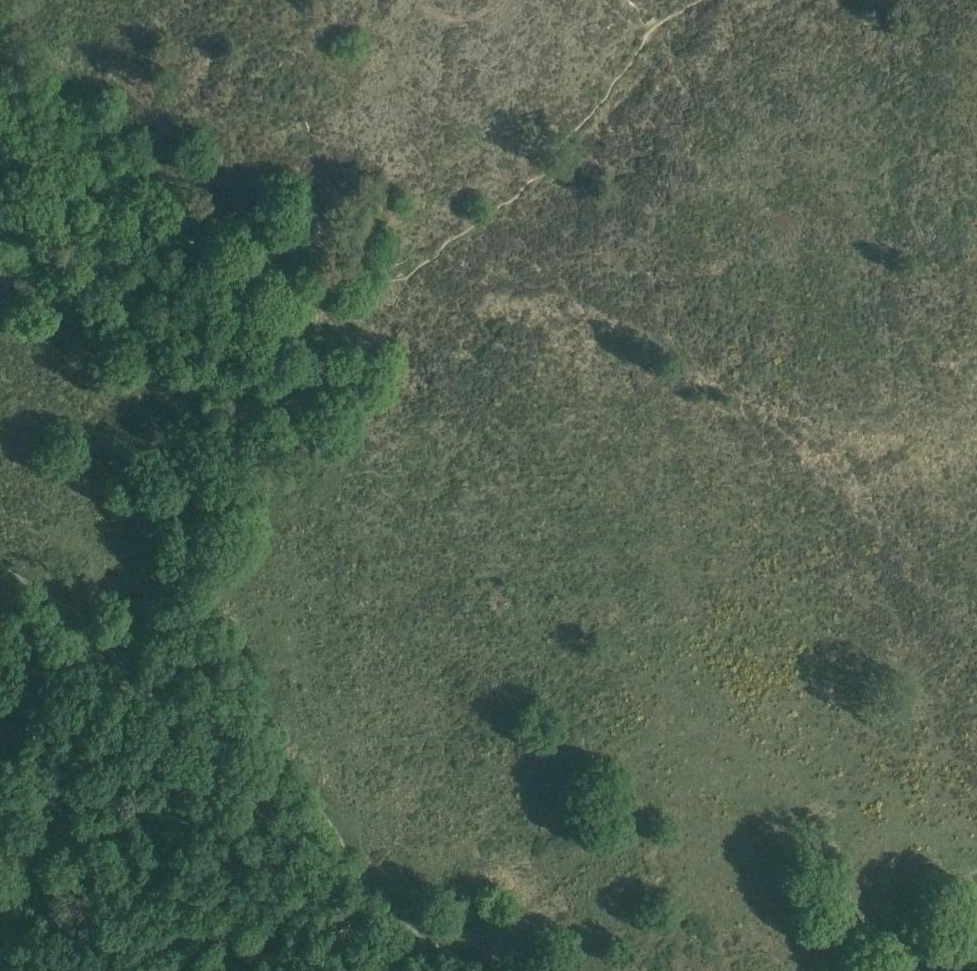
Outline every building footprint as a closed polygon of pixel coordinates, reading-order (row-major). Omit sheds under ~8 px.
[(37,757),(44,762),(48,756),(41,751),(37,757)] [(71,784),(78,777),(61,761),(55,768),(71,784)]
